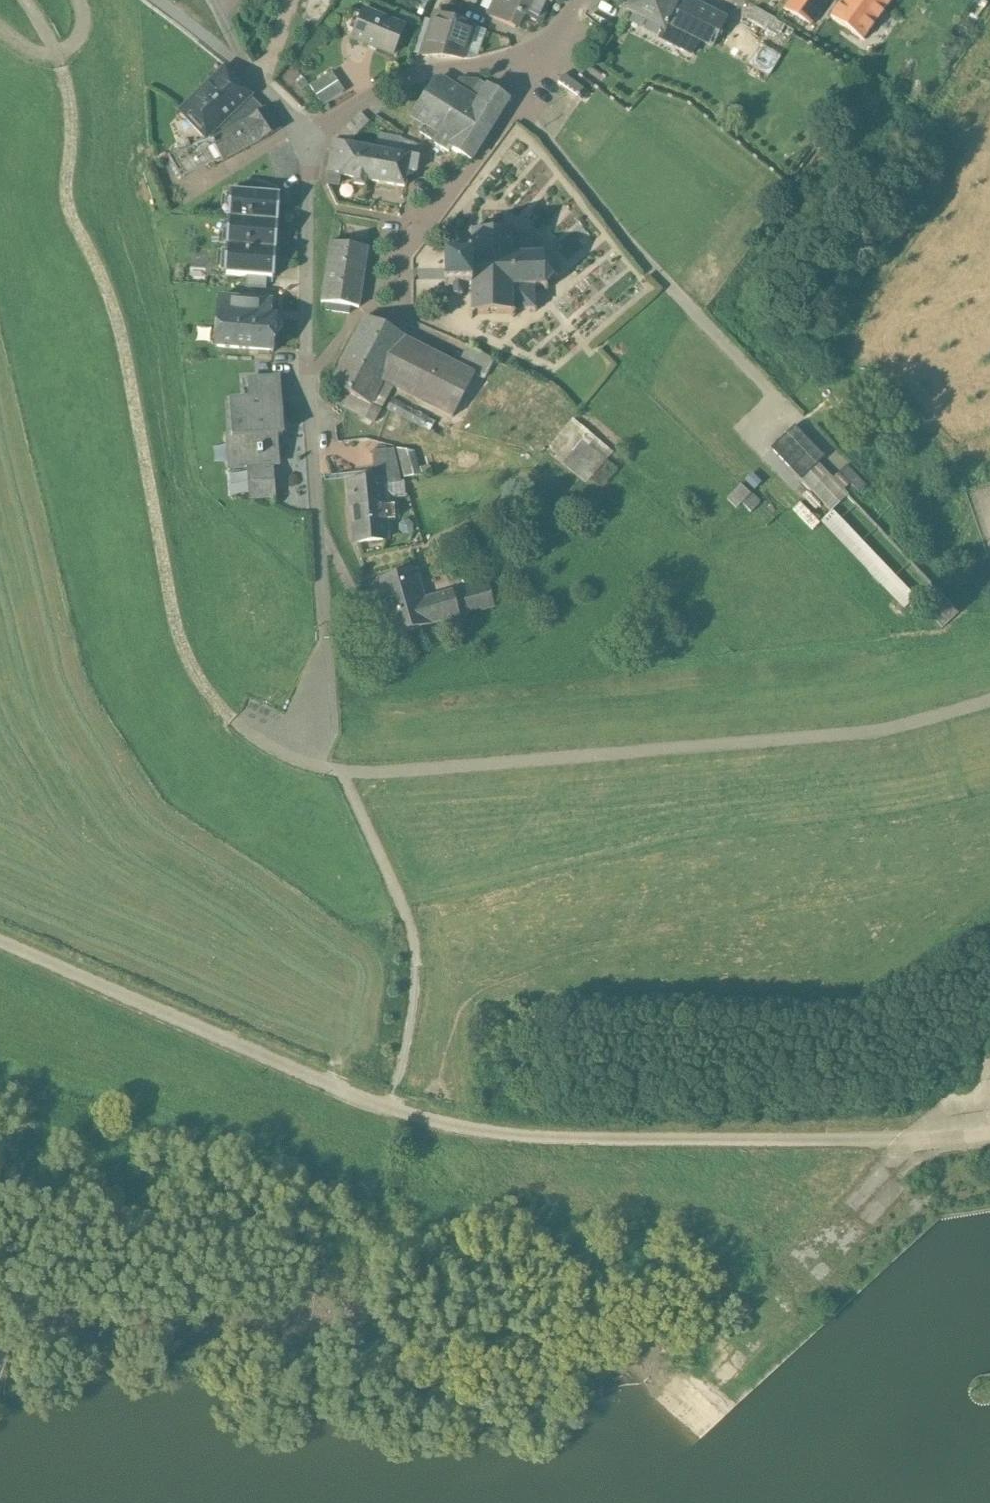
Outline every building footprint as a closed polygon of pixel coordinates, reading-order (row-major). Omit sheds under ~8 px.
[(489,16),(515,28),(522,15),(539,23),(548,3),(552,4),(554,0),(497,0),(489,16)] [(628,9),(665,29),(680,0),(633,0),(628,9)] [(687,0),(680,0),(665,29),(661,35),(694,53),(702,39),(712,44),(725,20),(687,0)] [(784,9),(812,25),(830,0),(791,0),(784,9)] [(831,17),(862,40),(892,0),(844,0),(831,17)] [(775,18),(755,8),(748,21),(768,31),(775,18)] [(404,28),(363,11),(352,37),(393,55),(404,28)] [(473,27),(437,14),(424,54),(463,56),(473,27)] [(761,42),(750,62),(772,74),(783,54),(761,42)] [(251,96),(225,70),(183,112),(209,138),(251,96)] [(330,73),(310,86),(323,106),(343,93),(330,73)] [(567,75),(562,84),(585,98),(590,90),(567,75)] [(454,86),(442,79),(435,81),(412,117),(425,125),(420,133),(435,142),(434,143),(448,152),(450,149),(449,148),(488,87),(478,80),(459,79),(454,86)] [(488,87),(449,148),(450,149),(470,161),(509,100),(488,87)] [(251,96),(209,138),(211,140),(212,140),(239,127),(244,125),(245,124),(267,110),(265,107),(263,108),(251,96)] [(244,125),(239,127),(212,140),(211,140),(197,146),(202,156),(210,157),(218,154),(223,162),(224,163),(281,130),(267,110),(245,124),(244,125)] [(361,113),(346,128),(355,138),(370,123),(361,113)] [(410,155),(334,141),(329,167),(339,176),(405,187),(410,155)] [(197,146),(169,156),(182,178),(215,164),(223,162),(218,154),(210,157),(202,156),(197,146)] [(230,192),(228,220),(278,223),(280,195),(230,192)] [(228,220),(226,247),(276,250),(278,223),(228,220)] [(468,260),(445,260),(445,288),(455,288),(453,292),(454,295),(458,296),(462,295),(463,292),(461,288),(467,288),(467,292),(471,292),(471,312),(468,315),(471,318),(475,314),(508,314),(511,319),(516,316),(512,309),(530,309),(535,314),(538,310),(534,307),(534,288),(542,288),(544,292),(549,291),(547,286),(552,280),(557,282),(559,277),(553,276),(553,268),(558,266),(556,261),(551,263),(546,259),(548,254),(544,252),(542,257),(512,257),(512,237),(517,233),(514,230),(510,233),(475,233),(471,229),(468,233),(473,237),(473,258),(468,258),(468,260)] [(368,247),(331,242),(322,302),(327,303),(351,306),(359,307),(368,247)] [(276,250),(226,247),(224,275),(275,279),(276,250)] [(272,303),(219,299),(216,348),(274,352),(275,331),(278,330),(280,329),(281,327),(281,325),(280,322),(279,320),(277,320),(270,319),(272,303)] [(351,306),(327,303),(326,310),(350,314),(351,306)] [(406,336),(365,315),(343,358),(384,378),(406,336)] [(458,363),(406,336),(384,378),(453,414),(476,372),(458,363)] [(458,363),(476,372),(491,380),(500,362),(467,346),(458,363)] [(384,378),(343,358),(331,382),(344,388),(371,403),(384,378)] [(280,379),(251,381),(252,401),(281,399),(280,379)] [(371,403),(344,388),(337,403),(376,422),(383,408),(371,403)] [(438,419),(392,395),(385,408),(432,432),(438,419)] [(252,401),(233,402),(235,438),(228,438),(231,471),(253,469),(253,480),(274,479),(273,461),(279,460),(278,436),(283,436),(281,399),(252,401)] [(616,450),(572,416),(545,450),(588,485),(616,450)] [(796,426),(772,449),(832,512),(848,496),(818,464),(825,458),(796,426)] [(414,447),(393,449),(401,476),(422,474),(414,447)] [(393,449),(373,451),(375,477),(383,477),(384,498),(406,496),(401,476),(393,449)] [(375,477),(350,480),(352,508),(385,505),(384,498),(383,477),(375,477)] [(274,479),(253,480),(254,498),(275,497),(274,479)] [(741,485),(728,499),(737,509),(743,503),(751,512),(760,504),(741,485)] [(385,505),(352,508),(355,540),(388,537),(385,505)] [(914,599),(832,512),(820,523),(902,610),(914,599)] [(416,567),(376,578),(383,604),(414,596),(417,605),(426,603),(425,598),(416,567)] [(487,584),(463,590),(469,610),(493,604),(487,584)] [(453,590),(425,598),(426,603),(432,624),(460,616),(453,590)] [(414,596),(383,604),(392,635),(432,624),(426,603),(417,605),(414,596)] [(959,613),(949,602),(933,617),(943,628),(959,613)]
